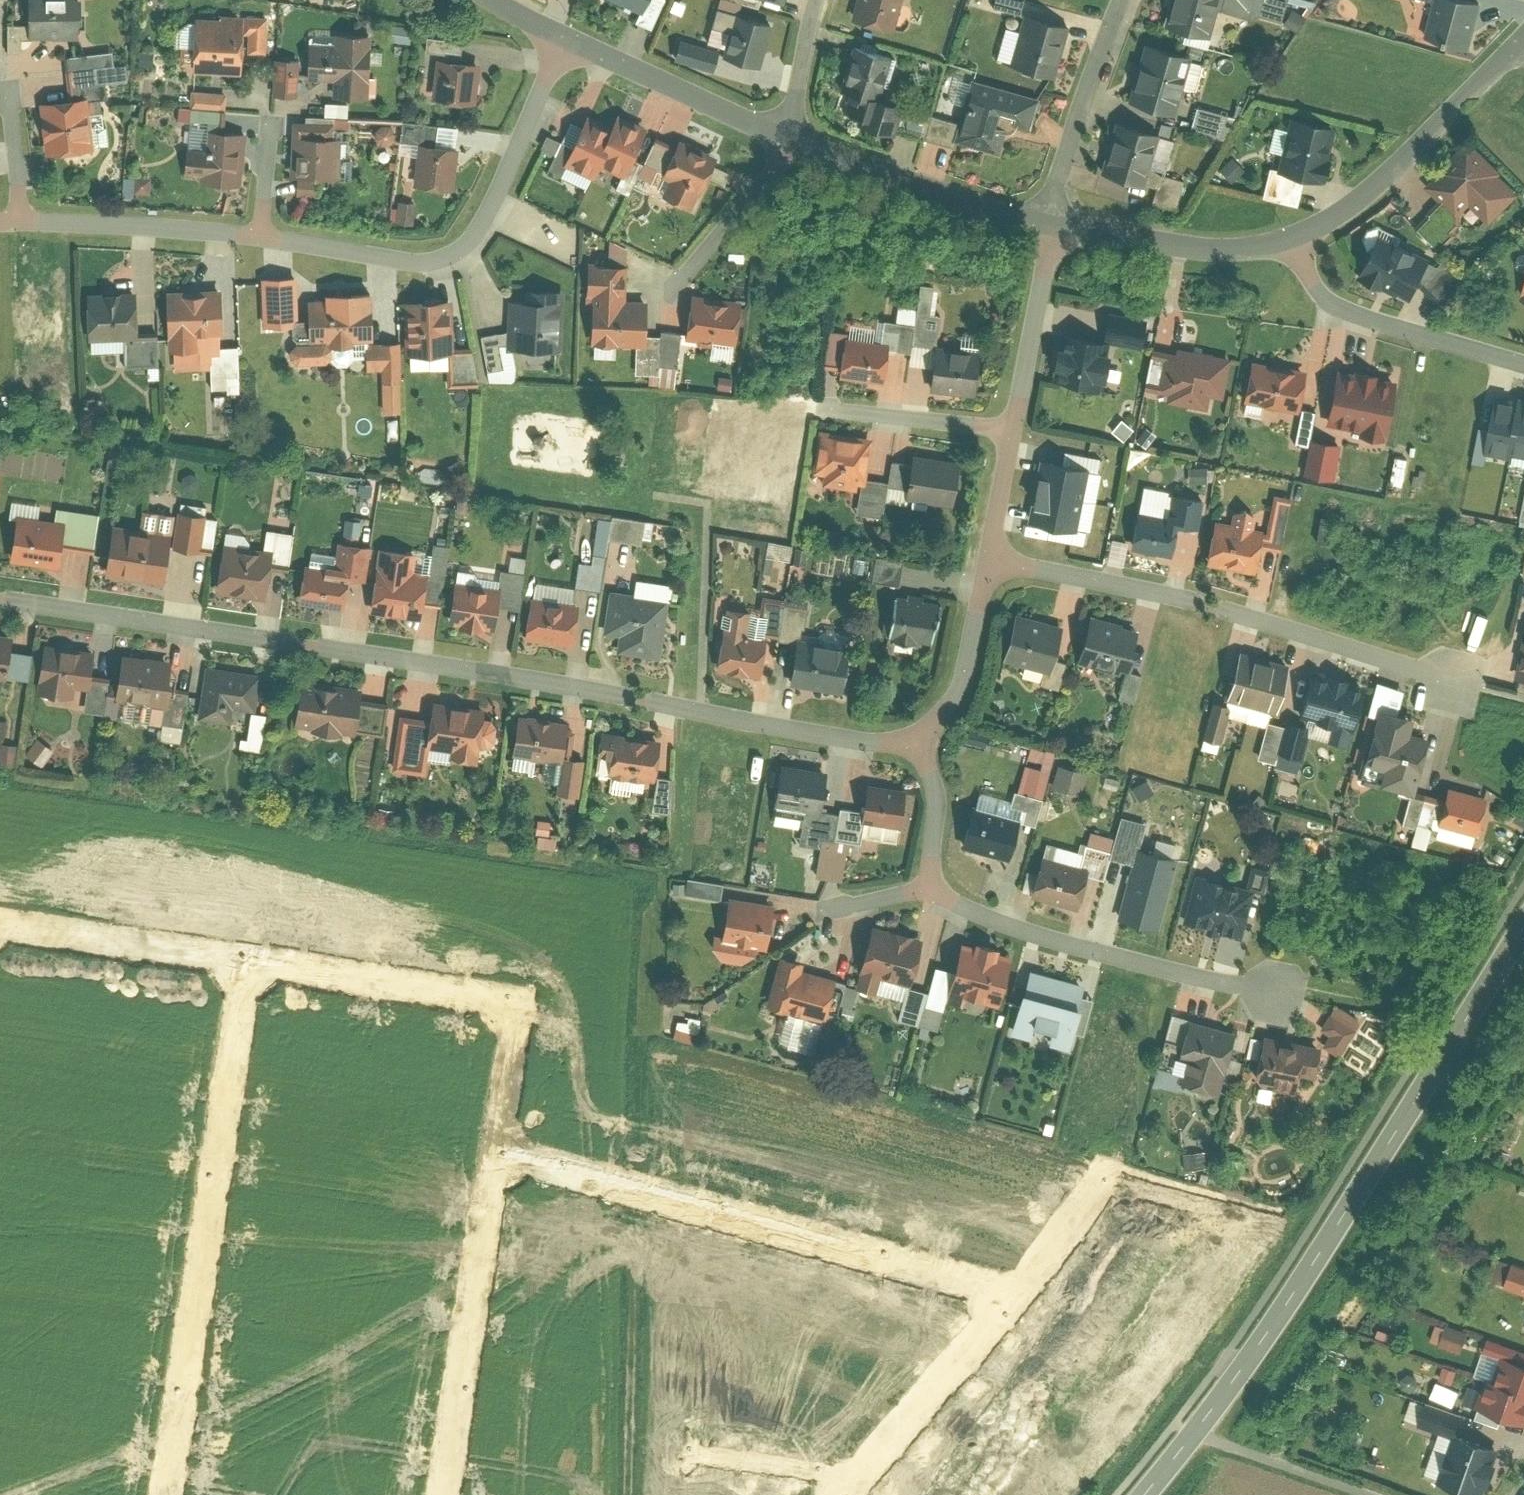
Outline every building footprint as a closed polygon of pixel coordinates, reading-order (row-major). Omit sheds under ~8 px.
[(80,36),(79,24),(83,24),(83,0),(29,0),(30,37),(80,36)] [(646,9),(650,0),(627,0),(646,9)] [(897,29),(904,0),(858,0),(854,18),(897,29)] [(1213,34),(1220,0),(1176,0),(1170,24),(1213,34)] [(1470,53),(1482,0),(1481,0),(1438,0),(1428,43),(1470,53)] [(1015,59),(1058,70),(1070,22),(1027,11),(1015,59)] [(244,71),(246,14),(223,12),(223,16),(198,15),(195,68),(244,71)] [(730,56),(762,65),(774,23),(742,13),(730,56)] [(374,33),(337,32),(336,43),(311,42),(310,78),(335,79),(334,95),(371,97),(374,33)] [(677,55),(716,66),(721,50),(682,39),(677,55)] [(1136,109),(1176,118),(1191,54),(1151,45),(1136,109)] [(843,88),(881,97),(892,56),(853,46),(843,88)] [(296,96),(296,58),(278,57),(278,96),(296,96)] [(483,61),(439,57),(434,98),(479,103),(483,61)] [(979,77),(962,143),(1022,158),(1039,92),(979,77)] [(91,95),(42,101),(48,153),(97,148),(91,95)] [(345,114),(346,102),(322,101),(322,114),(345,114)] [(1224,137),(1229,114),(1193,106),(1188,130),(1224,137)] [(616,129),(600,165),(625,176),(648,125),(622,113),(616,129)] [(567,163),(596,175),(600,165),(616,129),(588,116),(567,163)] [(1281,170),(1326,181),(1338,126),(1294,116),(1281,170)] [(336,119),(294,118),(293,176),(343,178),(344,136),(335,136),(336,119)] [(1108,173),(1148,182),(1160,132),(1119,123),(1108,173)] [(245,184),(249,130),(210,127),(208,148),(189,146),(187,173),(201,174),(201,180),(245,184)] [(665,195),(693,208),(700,191),(705,194),(723,155),(681,136),(663,175),(672,179),(665,195)] [(462,146),(421,141),(417,184),(457,188),(462,146)] [(1488,226),(1521,191),(1469,142),(1436,177),(1488,226)] [(410,224),(415,204),(397,200),(392,219),(410,224)] [(647,335),(648,300),(628,299),(630,247),(612,235),(611,260),(590,259),(588,312),(593,312),(592,345),(638,347),(637,375),(664,376),(665,336),(647,335)] [(1358,280),(1412,299),(1428,255),(1374,236),(1358,280)] [(294,276),(260,278),(263,327),(289,326),(296,316),(294,276)] [(935,367),(937,345),(942,314),(932,313),(936,283),(924,281),(920,307),(902,304),(900,320),(885,318),(881,346),(891,348),(912,351),(910,363),(935,367)] [(201,335),(225,333),(222,287),(168,289),(171,349),(201,347),(201,335)] [(509,349),(565,350),(565,289),(510,288),(509,349)] [(376,340),(374,289),(310,291),(311,319),(300,319),(297,322),(296,333),(299,338),(310,339),(310,342),(299,342),(294,348),(293,353),(295,356),(301,361),(321,361),(327,356),(333,356),(336,361),(340,364),(351,364),(351,368),(355,374),(371,374),(374,370),(384,370),(385,410),(405,410),(403,340),(376,340)] [(138,334),(136,290),(90,292),(92,339),(126,337),(128,365),(161,363),(160,333),(138,334)] [(742,346),(747,302),(693,295),(690,339),(742,346)] [(458,350),(455,296),(407,299),(411,361),(450,359),(451,384),(479,383),(475,349),(458,350)] [(1054,378),(1106,390),(1117,340),(1065,328),(1054,378)] [(847,342),(843,375),(887,380),(891,348),(881,346),(847,342)] [(935,367),(933,389),(978,393),(982,349),(937,345),(935,367)] [(1194,390),(1220,396),(1228,359),(1177,348),(1165,400),(1190,406),(1194,390)] [(1240,401),(1298,414),(1308,371),(1249,358),(1240,401)] [(1329,424),(1382,436),(1394,381),(1341,369),(1329,424)] [(1520,406),(1497,401),(1487,449),(1510,453),(1511,449),(1520,406)] [(1520,402),(1520,406),(1511,449),(1523,452),(1523,402),(1520,402)] [(1110,430),(1123,439),(1131,428),(1118,419),(1110,430)] [(870,484),(877,435),(823,427),(816,473),(826,474),(825,483),(859,488),(860,482),(870,484)] [(1312,478),(1333,478),(1334,442),(1313,441),(1312,478)] [(1044,537),(1085,544),(1100,457),(1061,450),(1059,464),(1031,459),(1022,508),(1038,510),(1036,525),(1046,527),(1044,537)] [(959,506),(964,456),(915,452),(910,501),(959,506)] [(1390,476),(1394,476),(1393,481),(1400,482),(1402,457),(1392,457),(1390,476)] [(1132,544),(1172,552),(1178,526),(1196,530),(1203,500),(1172,493),(1169,506),(1142,500),(1132,544)] [(18,512),(11,559),(61,567),(64,546),(95,550),(101,511),(60,505),(58,518),(18,512)] [(1218,524),(1209,561),(1252,570),(1261,533),(1252,531),(1255,518),(1245,509),(1233,513),(1230,526),(1218,524)] [(180,513),(178,549),(212,550),(213,514),(180,513)] [(647,520),(595,514),(589,562),(575,560),(572,586),(598,589),(605,537),(644,542),(647,520)] [(359,534),(359,520),(342,519),(342,534),(359,534)] [(107,571),(166,581),(173,536),(114,526),(107,571)] [(216,591),(269,599),(274,566),(290,569),(295,532),(270,529),(267,546),(224,540),(216,591)] [(787,560),(790,545),(766,540),(759,571),(770,573),(773,557),(787,560)] [(300,602),(346,607),(349,576),(368,578),(372,545),(338,541),(337,552),(306,548),(300,602)] [(382,546),(372,611),(422,619),(430,571),(415,569),(418,552),(382,546)] [(452,623),(497,628),(502,586),(457,581),(452,623)] [(618,652),(663,659),(672,600),(614,591),(607,633),(621,635),(618,652)] [(718,670),(761,677),(768,635),(782,638),(789,596),(765,592),(761,613),(728,607),(718,670)] [(891,636),(936,642),(942,598),(897,592),(891,636)] [(528,637),(575,644),(582,603),(534,595),(528,637)] [(801,640),(793,682),(843,692),(852,647),(807,638),(814,601),(789,596),(782,638),(801,640)] [(1004,660),(1051,670),(1062,618),(1016,607),(1004,660)] [(1079,660),(1129,671),(1138,630),(1089,619),(1079,660)] [(8,679),(15,634),(0,632),(0,678),(8,679)] [(1523,677),(1523,637),(1516,675),(1523,677)] [(77,687),(91,688),(95,658),(82,657),(83,650),(45,645),(40,692),(75,696),(77,687)] [(1224,695),(1279,708),(1289,663),(1234,651),(1224,695)] [(115,697),(169,704),(174,659),(121,653),(115,697)] [(235,708),(259,711),(265,672),(208,664),(200,718),(233,723),(235,708)] [(1122,670),(1116,697),(1134,701),(1140,674),(1122,670)] [(1309,714),(1350,723),(1360,680),(1319,670),(1309,714)] [(304,681),(297,724),(358,733),(358,730),(385,734),(390,702),(364,698),(365,691),(304,681)] [(432,718),(403,713),(394,768),(427,774),(432,747),(454,751),(453,758),(481,763),(484,746),(489,746),(497,741),(499,725),(493,718),(486,717),(488,707),(436,699),(432,718)] [(256,750),(263,714),(246,711),(239,747),(256,750)] [(519,712),(513,755),(564,762),(560,793),(585,796),(591,758),(565,755),(570,719),(519,712)] [(1380,782),(1412,790),(1426,738),(1407,733),(1410,722),(1380,714),(1368,761),(1385,766),(1380,782)] [(679,774),(662,772),(666,737),(604,730),(601,753),(614,754),(612,772),(662,778),(658,810),(674,812),(679,774)] [(26,756),(42,765),(51,748),(35,740),(26,756)] [(823,810),(830,770),(781,761),(774,806),(806,812),(800,844),(822,847),(817,875),(844,880),(851,840),(839,838),(843,813),(823,810)] [(1077,795),(1084,771),(1056,763),(1049,787),(1077,795)] [(844,806),(843,813),(839,838),(851,840),(864,841),(864,836),(899,841),(907,790),(869,784),(865,810),(844,806)] [(1441,824),(1481,833),(1489,796),(1449,787),(1441,824)] [(966,854),(1009,863),(1022,807),(979,798),(966,854)] [(533,845),(551,848),(553,836),(543,834),(545,823),(536,821),(533,845)] [(1157,930),(1172,857),(1169,857),(1172,842),(1151,838),(1148,852),(1129,848),(1115,921),(1157,930)] [(1041,902),(1076,909),(1085,866),(1051,858),(1041,902)] [(1188,922),(1241,934),(1253,884),(1199,872),(1188,922)] [(719,893),(720,880),(683,879),(683,892),(719,893)] [(748,963),(770,947),(777,903),(731,896),(725,935),(716,933),(714,945),(725,959),(748,963)] [(914,985),(927,937),(876,924),(859,987),(879,992),(883,977),(914,985)] [(1001,1002),(1014,956),(964,942),(951,988),(1001,1002)] [(805,969),(807,961),(782,954),(768,1004),(827,1020),(839,978),(805,969)] [(1071,1046),(1088,983),(1031,968),(1014,1031),(1071,1046)] [(1336,1003),(1322,1027),(1332,1033),(1323,1047),(1341,1057),(1364,1019),(1336,1003)] [(1237,1032),(1193,1019),(1182,1058),(1187,1059),(1182,1079),(1220,1090),(1237,1032)] [(1324,1043),(1266,1033),(1257,1082),(1299,1089),(1302,1073),(1318,1076),(1324,1043)] [(1513,1273),(1508,1288),(1523,1293),(1523,1277),(1513,1273)] [(1429,1340),(1461,1348),(1465,1328),(1434,1321),(1429,1340)] [(1523,1417),(1523,1358),(1503,1351),(1487,1406),(1523,1417)] [(1495,1449),(1457,1435),(1442,1480),(1479,1493),(1495,1449)]
